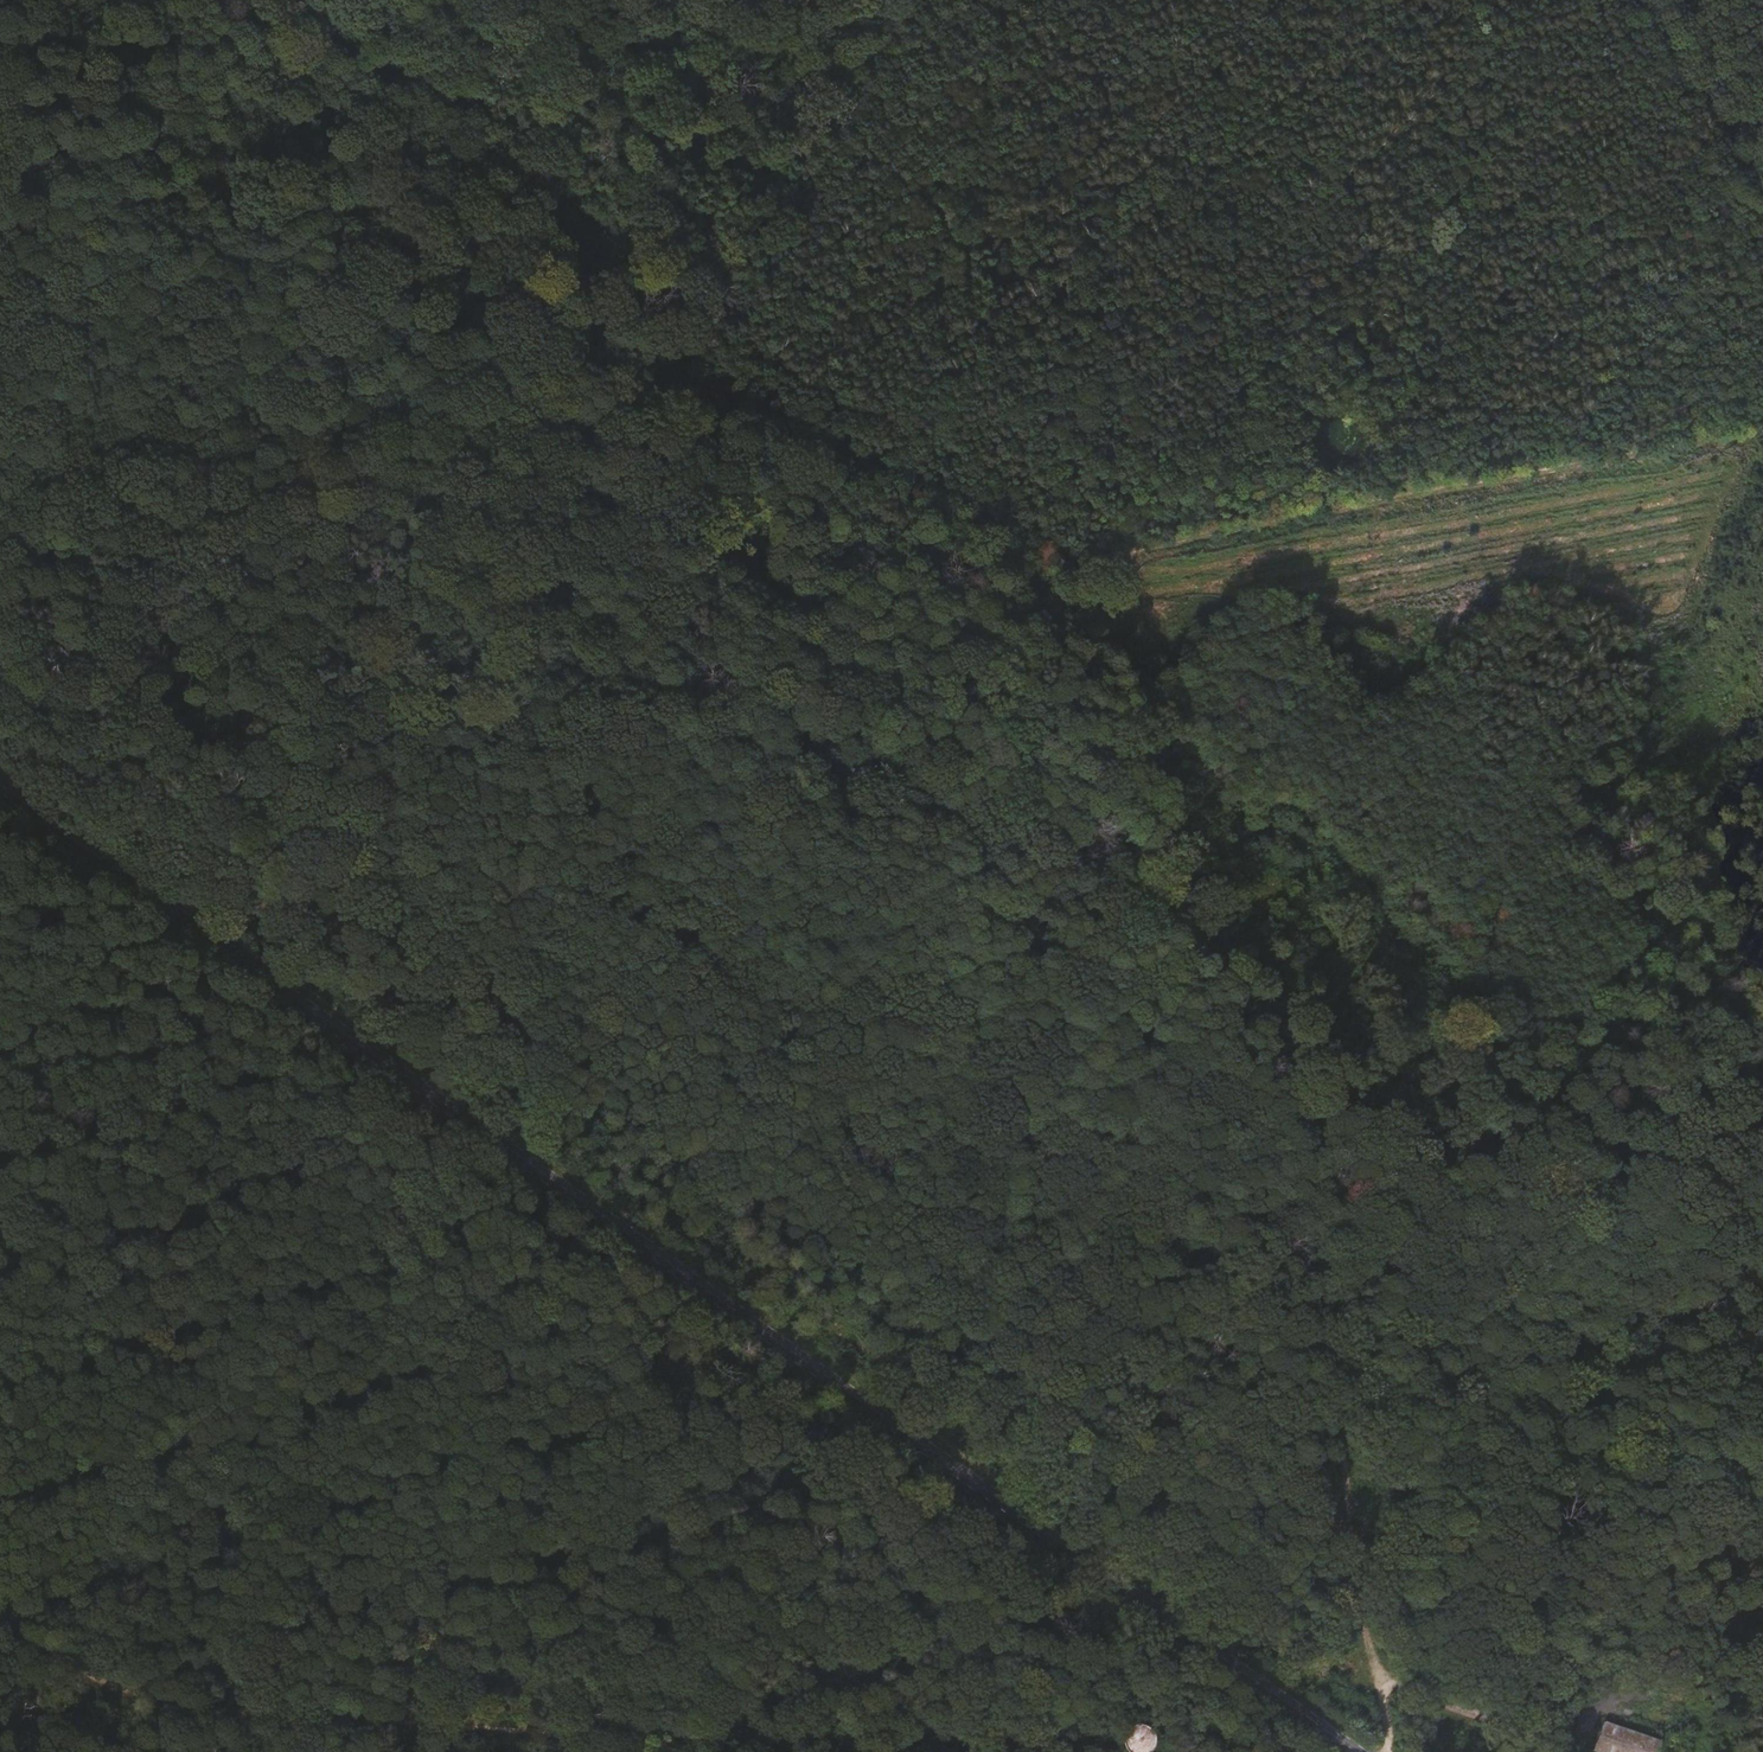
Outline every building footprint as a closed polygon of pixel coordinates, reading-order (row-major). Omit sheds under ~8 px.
[(1132,1714),(1125,1738),(1147,1745),(1155,1720),(1132,1714)] [(1653,1741),(1599,1723),(1589,1751),(1650,1751),(1653,1741)]
